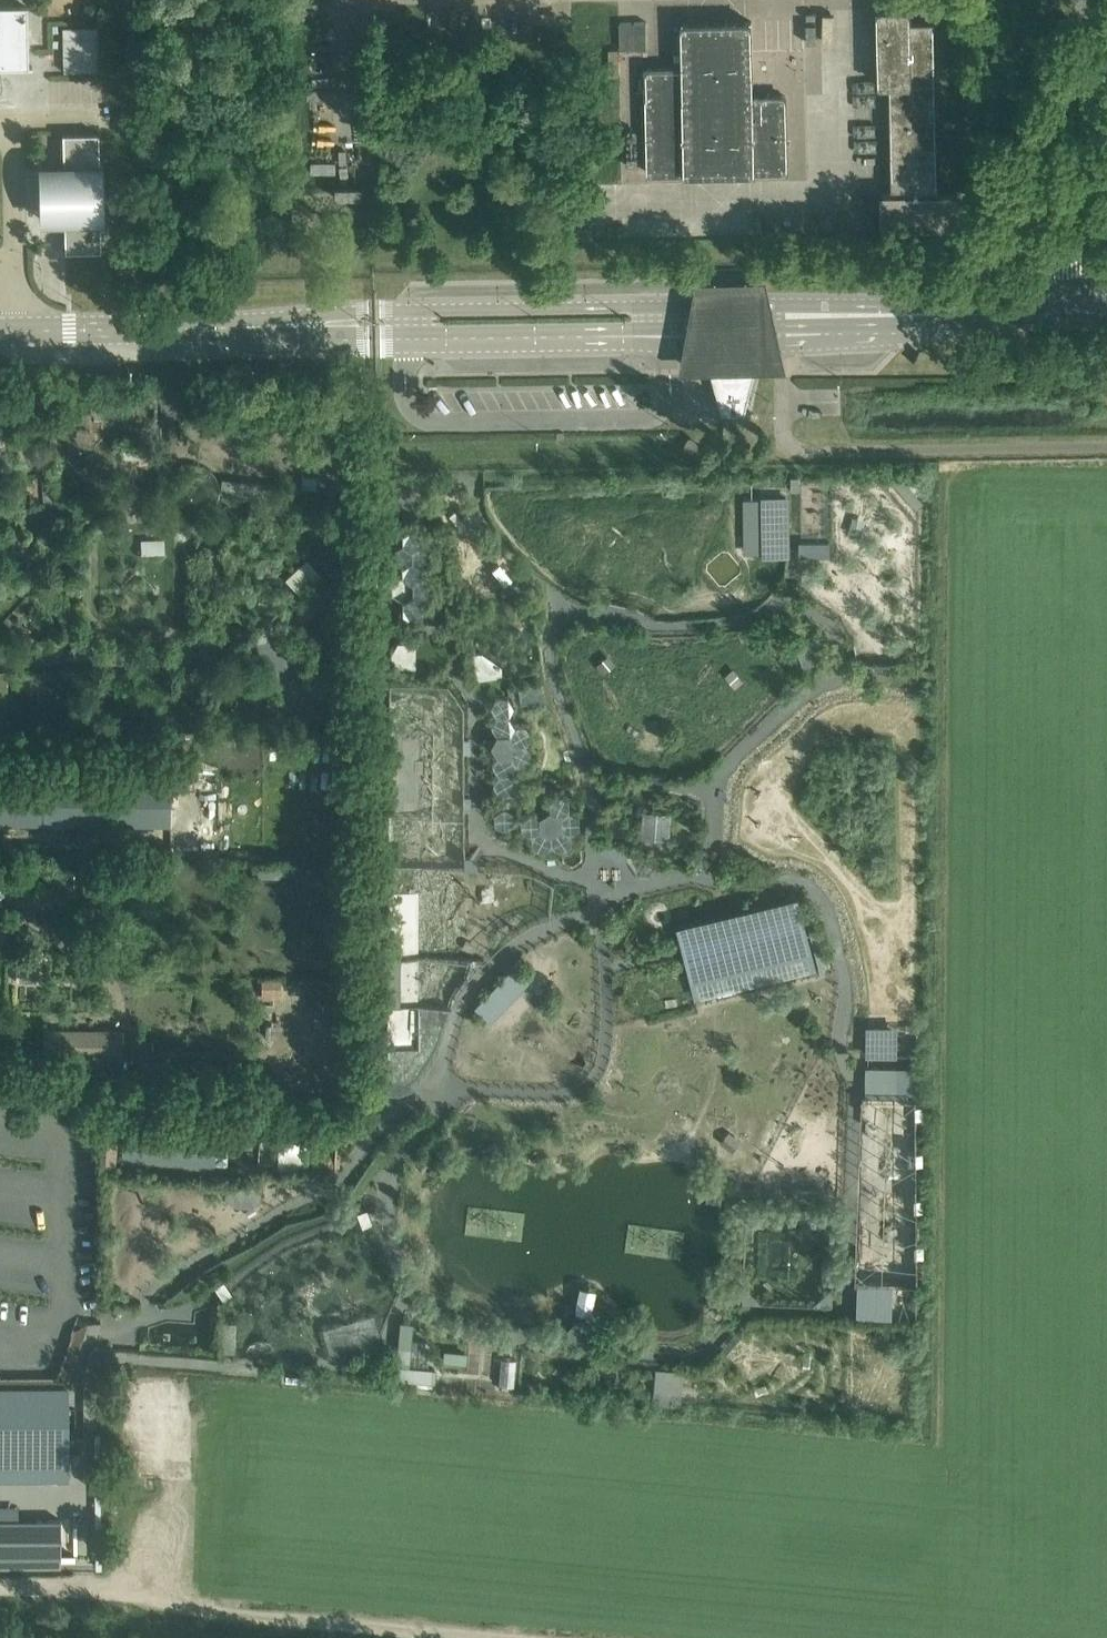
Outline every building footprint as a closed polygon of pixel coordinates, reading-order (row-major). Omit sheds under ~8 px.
[(33,68),(33,66),(29,66),(28,6),(0,7),(0,68),(33,68)] [(959,192),(937,193),(933,22),(910,23),(910,8),(879,9),(880,83),(892,83),(894,193),(883,194),(883,225),(960,223),(959,192)] [(683,22),(683,31),(684,67),(647,68),(649,172),(686,172),(686,173),(755,172),(755,170),(787,169),(785,95),(754,96),(752,20),(683,22)] [(633,21),(620,21),(620,48),(634,48),(633,21)] [(647,48),(647,21),(633,21),(634,48),(647,48)] [(609,48),(609,76),(620,76),(619,48),(609,48)] [(43,165),(44,197),(44,221),(65,220),(65,251),(101,250),(99,133),(63,133),(63,164),(43,165)] [(744,376),(724,377),(725,393),(718,393),(723,413),(746,413),(751,393),(744,393),(744,376)] [(311,406),(302,407),(339,438),(339,430),(311,406)] [(154,441),(141,441),(141,455),(139,455),(139,459),(154,459),(154,441)] [(221,479),(220,492),(244,495),(245,481),(221,478),(221,479)] [(753,498),(744,498),(745,554),(767,553),(766,498),(753,498)] [(788,498),(766,498),(767,553),(787,552),(789,552),(788,498)] [(39,538),(34,541),(40,549),(44,546),(48,544),(50,542),(45,534),(43,535),(39,538)] [(164,539),(140,539),(140,552),(164,552),(164,539)] [(829,540),(801,541),(802,552),(829,552),(829,540)] [(310,562),(307,559),(285,579),(303,597),(324,577),(319,572),(310,562)] [(339,559),(338,580),(352,580),(352,564),(353,559),(341,559),(339,559)] [(402,575),(393,581),(393,592),(403,598),(412,592),(412,581),(412,580),(403,575),(402,575)] [(352,580),(338,580),(337,610),(336,621),(350,622),(352,580)] [(395,644),(390,654),(396,664),(407,663),(412,653),(406,644),(395,644)] [(473,651),(477,677),(499,674),(503,673),(501,663),(482,650),(473,651)] [(498,734),(492,743),(498,753),(509,753),(515,743),(509,733),(498,734)] [(419,735),(389,735),(389,813),(419,813),(419,735)] [(0,776),(0,823),(172,825),(172,778),(0,776)] [(549,809),(539,815),(540,826),(550,831),(560,825),(559,814),(549,809)] [(671,812),(646,809),(644,835),(669,838),(671,812)] [(605,847),(605,849),(626,857),(630,848),(608,840),(605,847)] [(469,852),(464,851),(464,864),(477,865),(477,860),(477,858),(471,852),(469,852)] [(88,856),(74,856),(74,871),(88,870),(88,856)] [(50,857),(27,857),(27,866),(35,866),(35,871),(47,871),(46,867),(50,867),(50,857)] [(409,892),(388,892),(388,956),(388,1002),(387,1045),(413,1045),(418,1045),(418,1033),(418,1000),(418,988),(419,978),(419,970),(419,957),(419,892),(409,892)] [(721,922),(684,930),(686,940),(688,948),(689,954),(700,997),(711,994),(717,993),(735,988),(742,987),(770,980),(777,978),(794,974),(801,972),(813,969),(802,922),(799,913),(797,904),(721,922)] [(513,965),(474,1005),(491,1020),(530,980),(513,965)] [(72,1053),(72,1030),(43,1029),(43,1053),(72,1053)] [(72,1053),(79,1054),(79,1069),(113,1070),(113,1054),(115,1054),(115,1031),(72,1030),(72,1053)] [(869,1032),(869,1054),(896,1054),(896,1032),(869,1032)] [(869,1067),(868,1089),(895,1090),(895,1068),(869,1067)] [(122,1125),(119,1158),(226,1167),(229,1134),(122,1125)] [(337,1167),(337,1141),(305,1140),(304,1167),(337,1167)] [(227,1185),(227,1196),(236,1202),(248,1202),(257,1198),(258,1186),(249,1180),(237,1180),(227,1185)] [(367,1207),(357,1211),(360,1221),(362,1226),(373,1222),(371,1218),(370,1214),(367,1207)] [(856,1264),(845,1264),(845,1277),(856,1277),(856,1264)] [(223,1279),(214,1285),(215,1287),(218,1292),(223,1299),(232,1292),(231,1291),(228,1286),(225,1282),(223,1279)] [(895,1280),(859,1279),(858,1315),(895,1316),(895,1280)] [(581,1285),(576,1312),(593,1315),(599,1289),(581,1285)] [(373,1347),(380,1331),(374,1313),(322,1328),(328,1351),(339,1357),(373,1347)] [(577,1319),(569,1327),(573,1338),(584,1341),(592,1332),(588,1321),(577,1319)] [(411,1338),(413,1322),(412,1321),(400,1320),(398,1343),(395,1379),(411,1380),(435,1382),(436,1368),(428,1367),(409,1366),(410,1352),(411,1338)] [(727,1352),(743,1335),(738,1330),(722,1347),(722,1348),(727,1352)] [(467,1351),(444,1348),(442,1361),(466,1364),(467,1351)] [(657,1367),(654,1401),(682,1403),(683,1399),(685,1374),(685,1369),(678,1368),(657,1367)] [(66,1480),(66,1400),(66,1387),(62,1387),(46,1387),(0,1387),(0,1480),(66,1480)] [(0,1519),(0,1555),(61,1554),(61,1519),(0,1519)]
